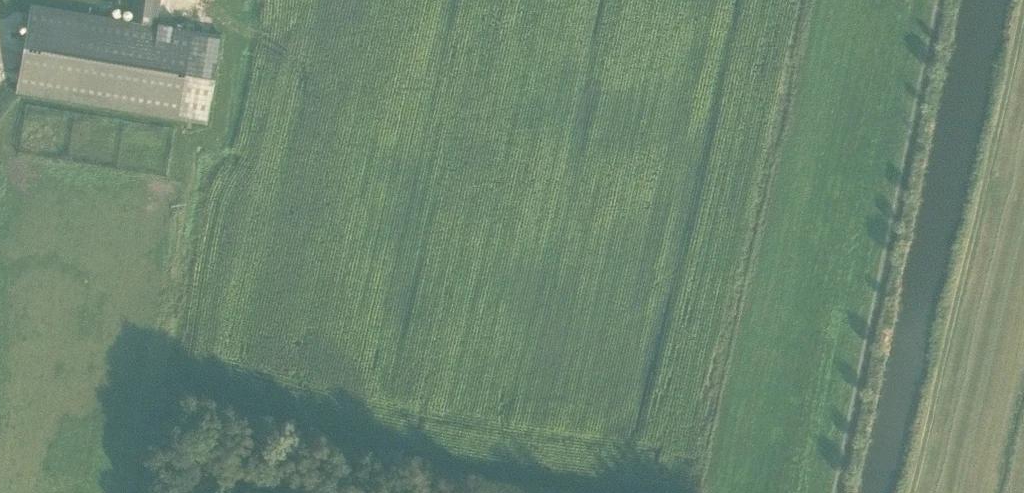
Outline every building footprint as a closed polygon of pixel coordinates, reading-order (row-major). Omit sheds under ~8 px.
[(191,31),(155,25),(159,0),(133,0),(130,21),(30,4),(16,92),(177,119),(207,124),(222,35),(191,31)]
